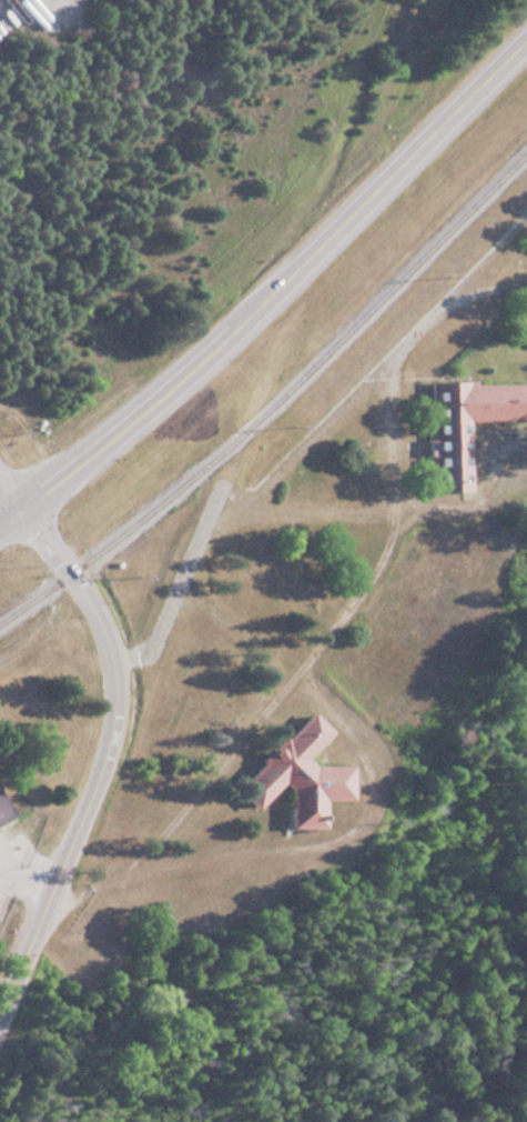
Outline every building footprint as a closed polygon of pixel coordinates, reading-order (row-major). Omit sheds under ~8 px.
[(464,420),(526,420),(526,383),(426,383),(426,492),(464,492),(464,420)] [(282,828),(316,828),(316,800),(343,800),(344,766),(308,766),(300,759),(325,731),(301,711),(235,786),(235,797),(249,809),(271,785),(276,785),(282,790),(282,828)]
